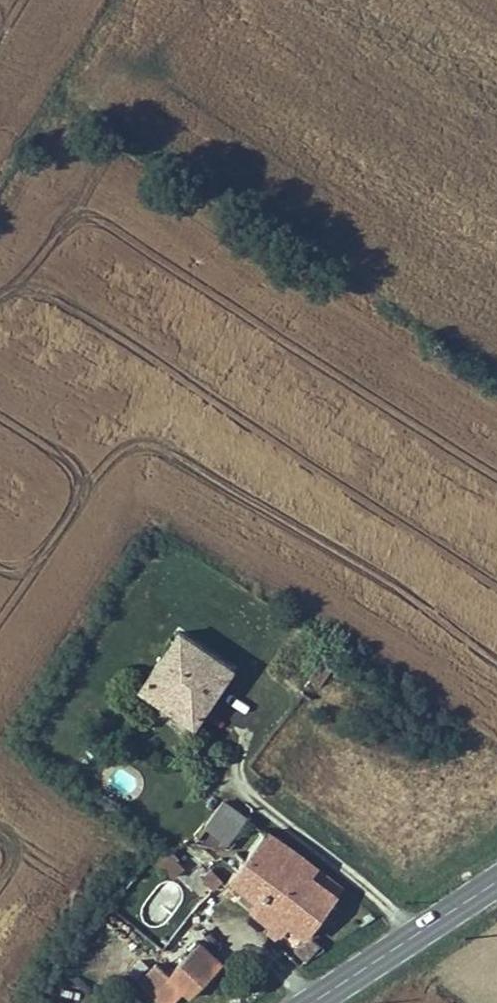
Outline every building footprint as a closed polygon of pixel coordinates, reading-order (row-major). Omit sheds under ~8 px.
[(237,654),(176,617),(134,685),(195,722),(237,654)] [(253,813),(223,789),(194,835),(233,845),(253,813)] [(346,882),(270,820),(222,880),(298,941),(346,882)] [(223,952),(195,928),(144,978),(175,996),(223,952)] [(309,935),(294,946),(303,958),(319,946),(309,935)]
